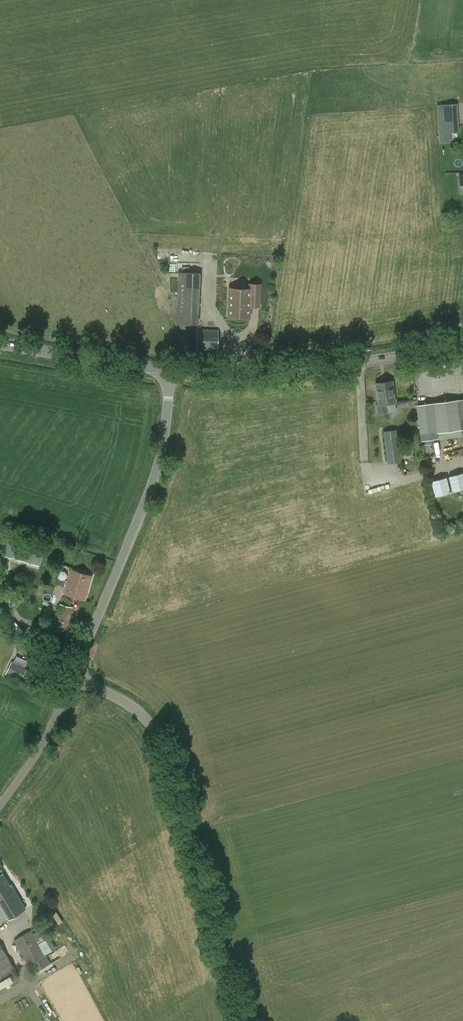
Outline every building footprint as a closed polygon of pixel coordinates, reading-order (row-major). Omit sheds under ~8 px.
[(457,103),(437,104),(440,142),(450,142),(450,133),(459,132),(457,103)] [(197,323),(199,273),(179,272),(177,323),(197,323)] [(260,284),(250,284),(249,289),(229,288),(228,316),(250,317),(250,293),(260,293),(260,284)] [(218,350),(218,330),(197,329),(196,349),(218,350)] [(386,410),(385,404),(396,403),(393,380),(375,383),(379,405),(380,411),(386,410)] [(417,405),(421,434),(462,429),(462,399),(417,405)] [(387,464),(402,462),(398,429),(383,431),(387,464)] [(17,559),(39,565),(45,545),(31,542),(28,551),(20,549),(17,559)] [(85,600),(92,576),(71,569),(64,594),(85,600)] [(61,604),(58,614),(56,619),(51,618),(49,626),(67,631),(73,608),(61,604)] [(26,669),(11,662),(5,674),(20,681),(26,669)] [(26,909),(12,885),(11,886),(3,873),(0,875),(0,924),(26,909)] [(33,974),(50,963),(32,931),(14,941),(33,974)] [(15,969),(0,944),(0,979),(15,969)]
